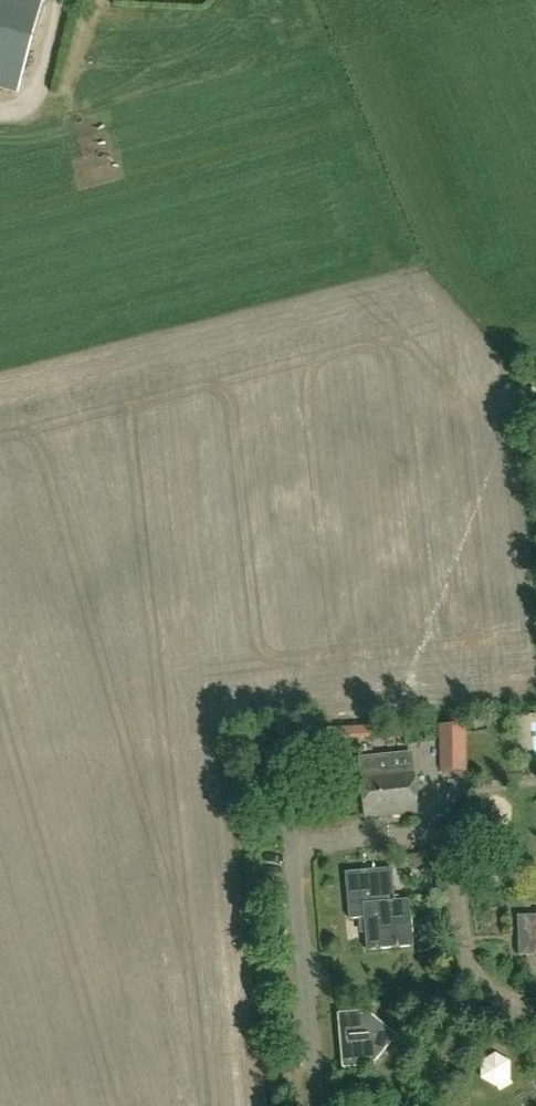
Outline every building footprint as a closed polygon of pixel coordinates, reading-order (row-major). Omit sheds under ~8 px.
[(18,93),(43,0),(0,0),(0,88),(18,93)] [(440,772),(467,771),(465,725),(439,726),(440,772)] [(382,742),(382,732),(343,732),(343,741),(382,742)] [(522,758),(519,739),(508,741),(511,760),(522,758)] [(408,767),(406,752),(359,757),(365,817),(418,811),(413,767),(408,767)] [(395,900),(392,867),(345,871),(349,918),(363,917),(366,949),(413,945),(409,898),(395,900)] [(535,955),(535,915),(517,916),(519,956),(535,955)] [(343,1067),(376,1064),(375,1060),(397,1034),(371,1012),(371,1009),(338,1012),(343,1067)] [(510,1096),(525,1069),(499,1055),(484,1082),(510,1096)]
